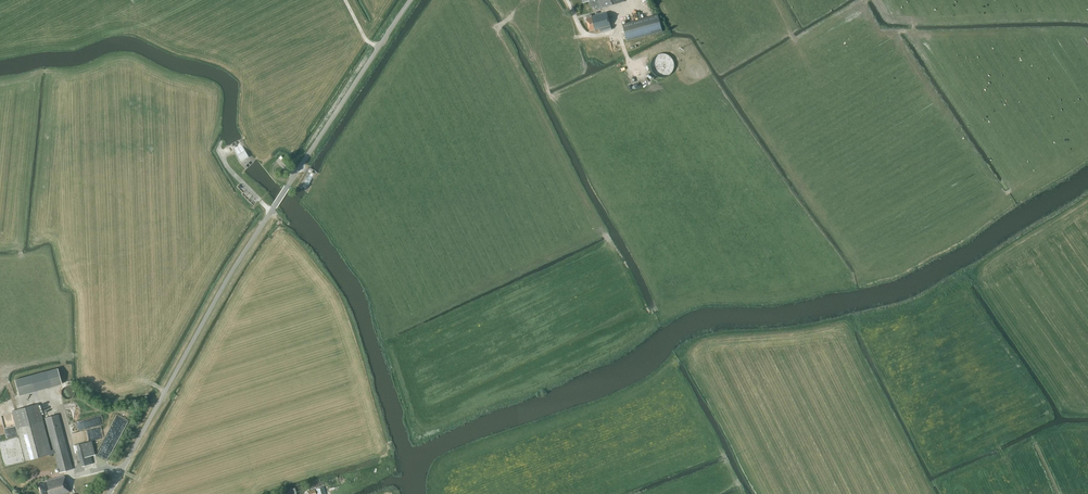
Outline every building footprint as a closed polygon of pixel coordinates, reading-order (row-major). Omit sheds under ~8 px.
[(625,1),(625,0),(582,0),(583,3),(592,0),(595,10),(625,1)] [(592,16),(591,15),(586,16),(587,18),(586,19),(590,31),(595,29),(595,30),(600,29),(601,32),(612,29),(607,12),(592,16)] [(623,24),(627,41),(663,31),(658,14),(623,24)] [(654,74),(673,74),(673,56),(654,56),(654,74)] [(248,157),(242,145),(234,149),(241,161),(241,160),(244,159),(248,157)] [(19,396),(62,384),(58,368),(14,379),(19,396)] [(51,451),(39,404),(12,411),(26,461),(54,453),(59,473),(73,469),(58,415),(45,418),(54,450),(51,451)] [(117,415),(115,419),(120,421),(119,422),(126,425),(128,419),(117,415)] [(82,466),(92,464),(90,456),(95,454),(92,441),(76,445),(82,466)] [(64,476),(46,481),(46,483),(39,485),(41,493),(64,493),(70,492),(66,481),(64,476)] [(300,493),(304,492),(302,486),(292,488),(293,490),(283,493),(282,493),(300,493)]
